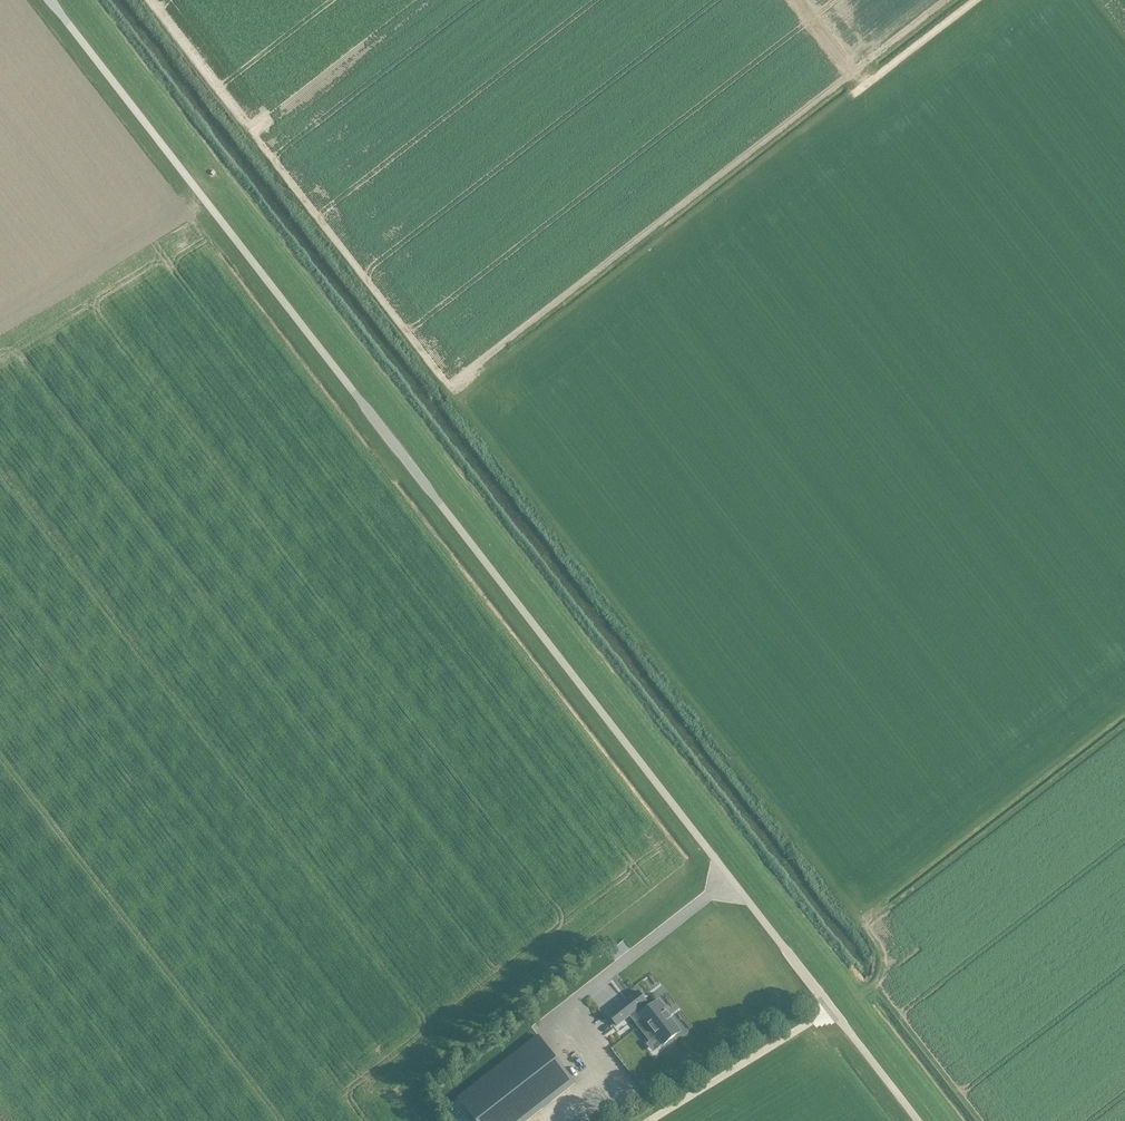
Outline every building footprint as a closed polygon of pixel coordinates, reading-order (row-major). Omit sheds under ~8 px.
[(625,1002),(608,1015),(617,1026),(630,1016),(645,1004),(647,1003),(638,992),(628,999),(629,1001),(627,1003),(624,999),(623,999),(625,1002)] [(645,1004),(630,1016),(650,1042),(657,1036),(663,1044),(664,1045),(680,1032),(671,1019),(672,1018),(671,1018),(670,1019),(666,1013),(667,1012),(666,1012),(665,1012),(663,1009),(665,1008),(659,1000),(648,1008),(645,1004)] [(575,1083),(538,1036),(458,1098),(476,1120),(527,1120),(575,1083)]
